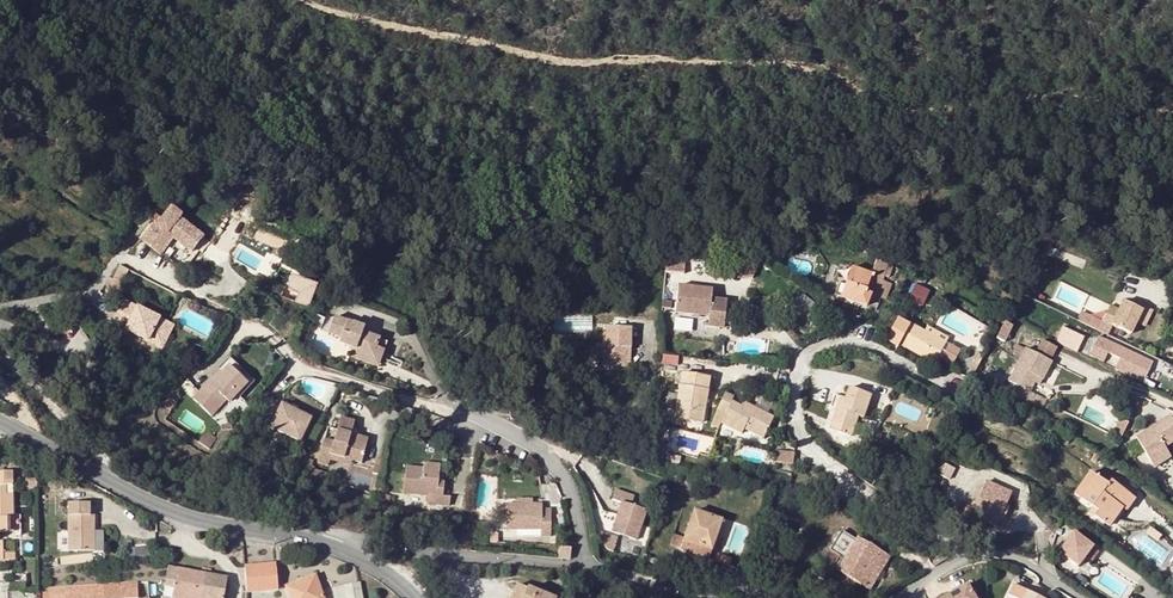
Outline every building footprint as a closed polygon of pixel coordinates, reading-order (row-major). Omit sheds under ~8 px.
[(192,253),(203,238),(179,221),(181,218),(172,210),(158,227),(156,226),(143,243),(160,257),(173,239),(192,253)] [(871,274),(852,267),(846,284),(840,282),(835,294),(877,310),(881,298),(877,296),(888,266),(876,261),(871,274)] [(283,297),(311,306),(319,281),(291,272),(283,297)] [(915,282),(909,298),(925,305),(932,289),(915,282)] [(712,290),(679,286),(676,313),(710,316),(709,327),(723,328),(725,301),(711,300),(712,290)] [(921,307),(910,301),(908,306),(918,311),(921,307)] [(1135,307),(1122,301),(1118,309),(1109,305),(1101,322),(1111,326),(1112,325),(1130,333),(1136,321),(1141,310),(1135,307)] [(174,327),(123,302),(114,322),(129,328),(127,331),(163,349),(174,327)] [(1136,303),(1135,307),(1141,310),(1136,321),(1144,325),(1151,310),(1136,303)] [(800,325),(802,316),(793,314),(792,323),(800,325)] [(372,353),(375,345),(378,337),(362,331),(363,326),(333,316),(327,331),(340,336),(339,341),(348,345),(351,349),(355,347),(372,353)] [(946,343),(925,332),(911,323),(910,325),(899,319),(887,339),(898,346),(900,344),(935,363),(946,343)] [(1004,319),(996,336),(1005,340),(1012,323),(1004,319)] [(928,326),(925,332),(946,343),(949,337),(928,326)] [(1056,341),(1078,351),(1084,337),(1063,327),(1056,341)] [(630,330),(605,330),(605,349),(602,349),(602,368),(626,368),(626,349),(630,349),(630,330)] [(1057,343),(1043,335),(1035,351),(1049,359),(1057,343)] [(378,337),(375,345),(384,349),(387,340),(378,337)] [(378,365),(384,349),(375,345),(372,353),(355,347),(351,349),(351,350),(356,352),(354,357),(378,365)] [(1143,366),(1147,359),(1118,345),(1114,356),(1119,359),(1114,369),(1143,383),(1149,369),(1143,366)] [(1011,391),(1029,401),(1034,392),(1029,390),(1034,381),(1036,375),(1041,377),(1050,360),(1049,359),(1035,351),(1026,347),(1009,379),(1015,382),(1011,391)] [(664,354),(663,362),(678,363),(679,355),(664,354)] [(218,370),(220,372),(222,373),(230,366),(248,383),(241,390),(244,393),(255,381),(230,357),(218,370)] [(1153,362),(1147,359),(1143,366),(1149,369),(1153,362)] [(230,403),(241,390),(248,383),(230,366),(222,373),(220,372),(194,400),(212,416),(226,400),(230,403)] [(687,386),(681,385),(676,417),(703,422),(708,390),(711,391),(713,379),(688,374),(687,386)] [(849,388),(845,399),(842,411),(837,409),(830,429),(850,436),(857,416),(862,418),(870,395),(849,388)] [(276,401),(262,392),(254,404),(259,407),(257,412),(266,417),(276,401)] [(773,417),(754,408),(752,413),(742,408),(731,402),(734,397),(726,393),(718,407),(712,424),(719,428),(722,422),(742,432),(744,428),(763,437),(773,417)] [(842,411),(845,399),(841,397),(837,409),(842,411)] [(745,402),(742,408),(752,413),(754,408),(745,402)] [(309,418),(280,404),(269,426),(298,441),(309,418)] [(330,455),(351,461),(360,463),(367,440),(350,435),(353,422),(340,418),(336,431),(333,442),(332,447),(322,444),(317,461),(327,464),(329,459),(330,455)] [(1127,423),(1118,418),(1110,434),(1119,439),(1127,423)] [(1172,418),(1138,440),(1154,465),(1170,455),(1166,449),(1172,445),(1172,420),(1172,418)] [(861,449),(851,445),(848,456),(858,459),(861,449)] [(795,452),(776,451),(775,462),(794,463),(795,452)] [(681,457),(668,454),(667,461),(674,462),(680,464),(681,457)] [(349,465),(351,461),(330,455),(329,459),(349,465)] [(1156,469),(1172,460),(1170,455),(1154,465),(1156,469)] [(440,484),(440,479),(441,468),(424,467),(407,465),(405,490),(428,492),(428,501),(450,503),(451,494),(444,493),(445,484),(440,484)] [(329,473),(314,468),(313,474),(328,479),(329,473)] [(9,533),(8,518),(15,518),(14,495),(6,495),(6,487),(13,487),(13,472),(0,473),(0,533),(9,533)] [(701,478),(687,473),(683,485),(697,490),(701,478)] [(1090,473),(1075,495),(1098,511),(1095,516),(1109,525),(1122,508),(1121,506),(1130,495),(1132,492),(1119,482),(1117,486),(1111,481),(1108,485),(1090,473)] [(963,519),(977,525),(980,518),(986,521),(996,526),(1000,519),(997,517),(1003,504),(1006,506),(1011,493),(987,481),(974,510),(968,507),(963,519)] [(942,492),(926,485),(921,497),(936,505),(942,492)] [(615,527),(639,535),(648,506),(636,502),(638,493),(620,487),(617,497),(624,499),(615,527)] [(1121,506),(1122,508),(1127,511),(1135,499),(1130,495),(1121,506)] [(542,501),(506,500),(505,525),(539,527),(539,532),(550,533),(551,506),(542,505),(542,501)] [(997,517),(1000,519),(1004,521),(1010,508),(1006,506),(1003,504),(997,517)] [(89,505),(69,505),(69,552),(95,552),(95,516),(90,516),(89,505)] [(721,520),(694,511),(681,549),(709,558),(721,520)] [(980,518),(977,525),(984,528),(986,521),(980,518)] [(768,522),(762,521),(760,534),(766,535),(768,522)] [(1152,526),(1139,542),(1163,562),(1170,554),(1158,544),(1164,536),(1152,526)] [(856,542),(841,533),(827,556),(842,565),(839,570),(869,590),(889,557),(858,538),(856,542)] [(1092,548),(1073,533),(1059,552),(1078,567),(1092,548)] [(1119,540),(1115,546),(1125,554),(1129,548),(1119,540)] [(9,561),(9,554),(4,553),(3,542),(0,542),(0,561),(9,561)] [(570,559),(571,546),(559,546),(559,558),(570,559)] [(276,564),(245,566),(247,592),(278,589),(276,564)] [(172,597),(202,597),(207,574),(169,567),(166,580),(165,585),(174,587),(172,597)] [(202,597),(224,597),(227,578),(207,574),(202,597)] [(286,587),(290,597),(323,597),(315,576),(286,587)] [(50,587),(49,592),(43,593),(43,597),(138,597),(137,582),(50,587)] [(333,588),(335,597),(362,597),(359,583),(333,588)] [(941,597),(975,597),(967,583),(941,597)] [(1014,584),(1008,595),(1014,597),(1041,597),(1014,584)] [(541,595),(517,585),(512,597),(539,597),(541,595)]
